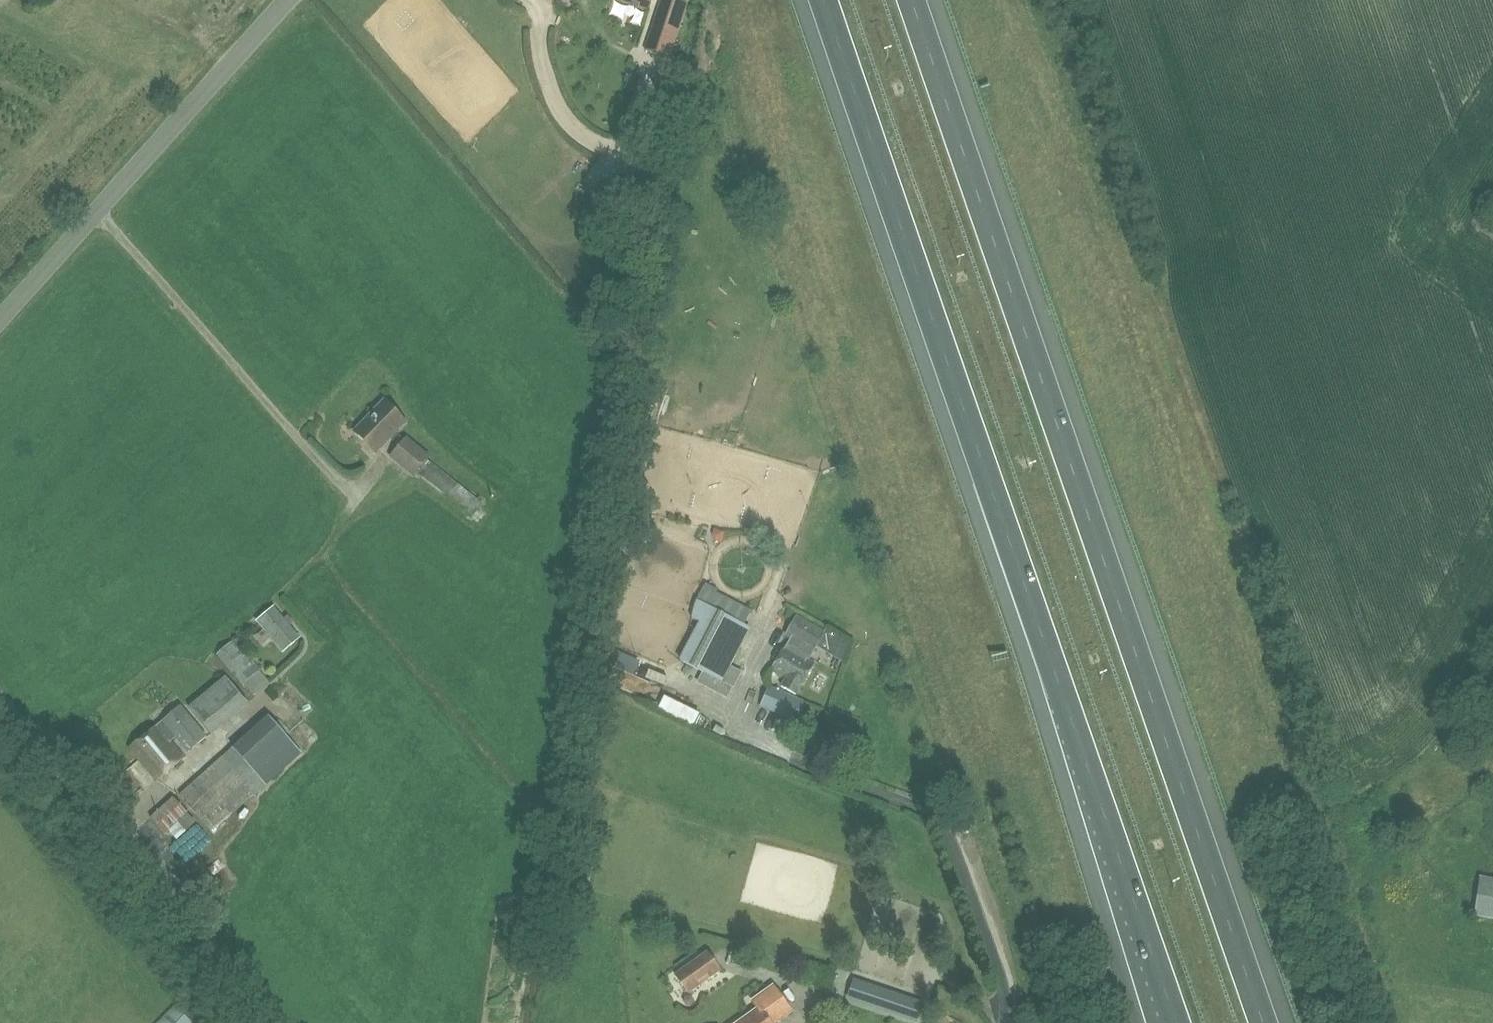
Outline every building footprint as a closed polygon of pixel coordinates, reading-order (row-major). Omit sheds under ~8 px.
[(649,9),(651,0),(619,0),(649,9)] [(669,57),(686,3),(676,0),(660,0),(644,49),(669,57)] [(375,453),(388,439),(397,446),(388,458),(413,478),(417,473),(473,517),(484,503),(428,458),(430,455),(406,436),(404,438),(396,431),(405,422),(383,401),(354,431),(375,453)] [(714,529),(712,534),(715,540),(721,542),(724,532),(714,529)] [(679,658),(723,681),(733,687),(742,672),(730,666),(751,627),(744,624),(751,611),(703,586),(697,600),(695,599),(691,617),(699,621),(679,658)] [(255,621),(282,652),(301,637),(290,624),(294,622),(288,615),(284,617),(274,605),(255,621)] [(814,663),(806,658),(808,658),(824,631),(796,614),(784,635),(790,639),(786,647),(783,646),(771,669),(786,677),(782,685),(797,693),(814,663)] [(217,654),(242,685),(244,684),(253,694),(269,681),(260,670),(235,639),(217,654)] [(211,734),(248,703),(224,675),(188,706),(211,734)] [(761,705),(794,721),(803,701),(770,686),(761,705)] [(693,727),(694,726),(700,714),(664,696),(658,708),(657,708),(693,727)] [(183,757),(170,741),(175,737),(187,752),(207,736),(181,703),(161,719),(161,720),(155,725),(157,728),(131,748),(155,779),(183,757)] [(233,747),(265,786),(301,754),(267,715),(233,747)] [(265,786),(233,747),(179,795),(211,832),(265,786)] [(1479,877),(1473,915),(1492,919),(1492,879),(1479,877)] [(688,994),(721,970),(707,951),(674,975),(688,994)] [(923,1000),(854,977),(848,996),(916,1019),(923,1000)] [(757,1010),(740,1022),(777,1022),(793,1012),(773,984),(750,1000),(757,1010)] [(166,1022),(188,1022),(197,1006),(176,995),(162,1021),(166,1022)]
